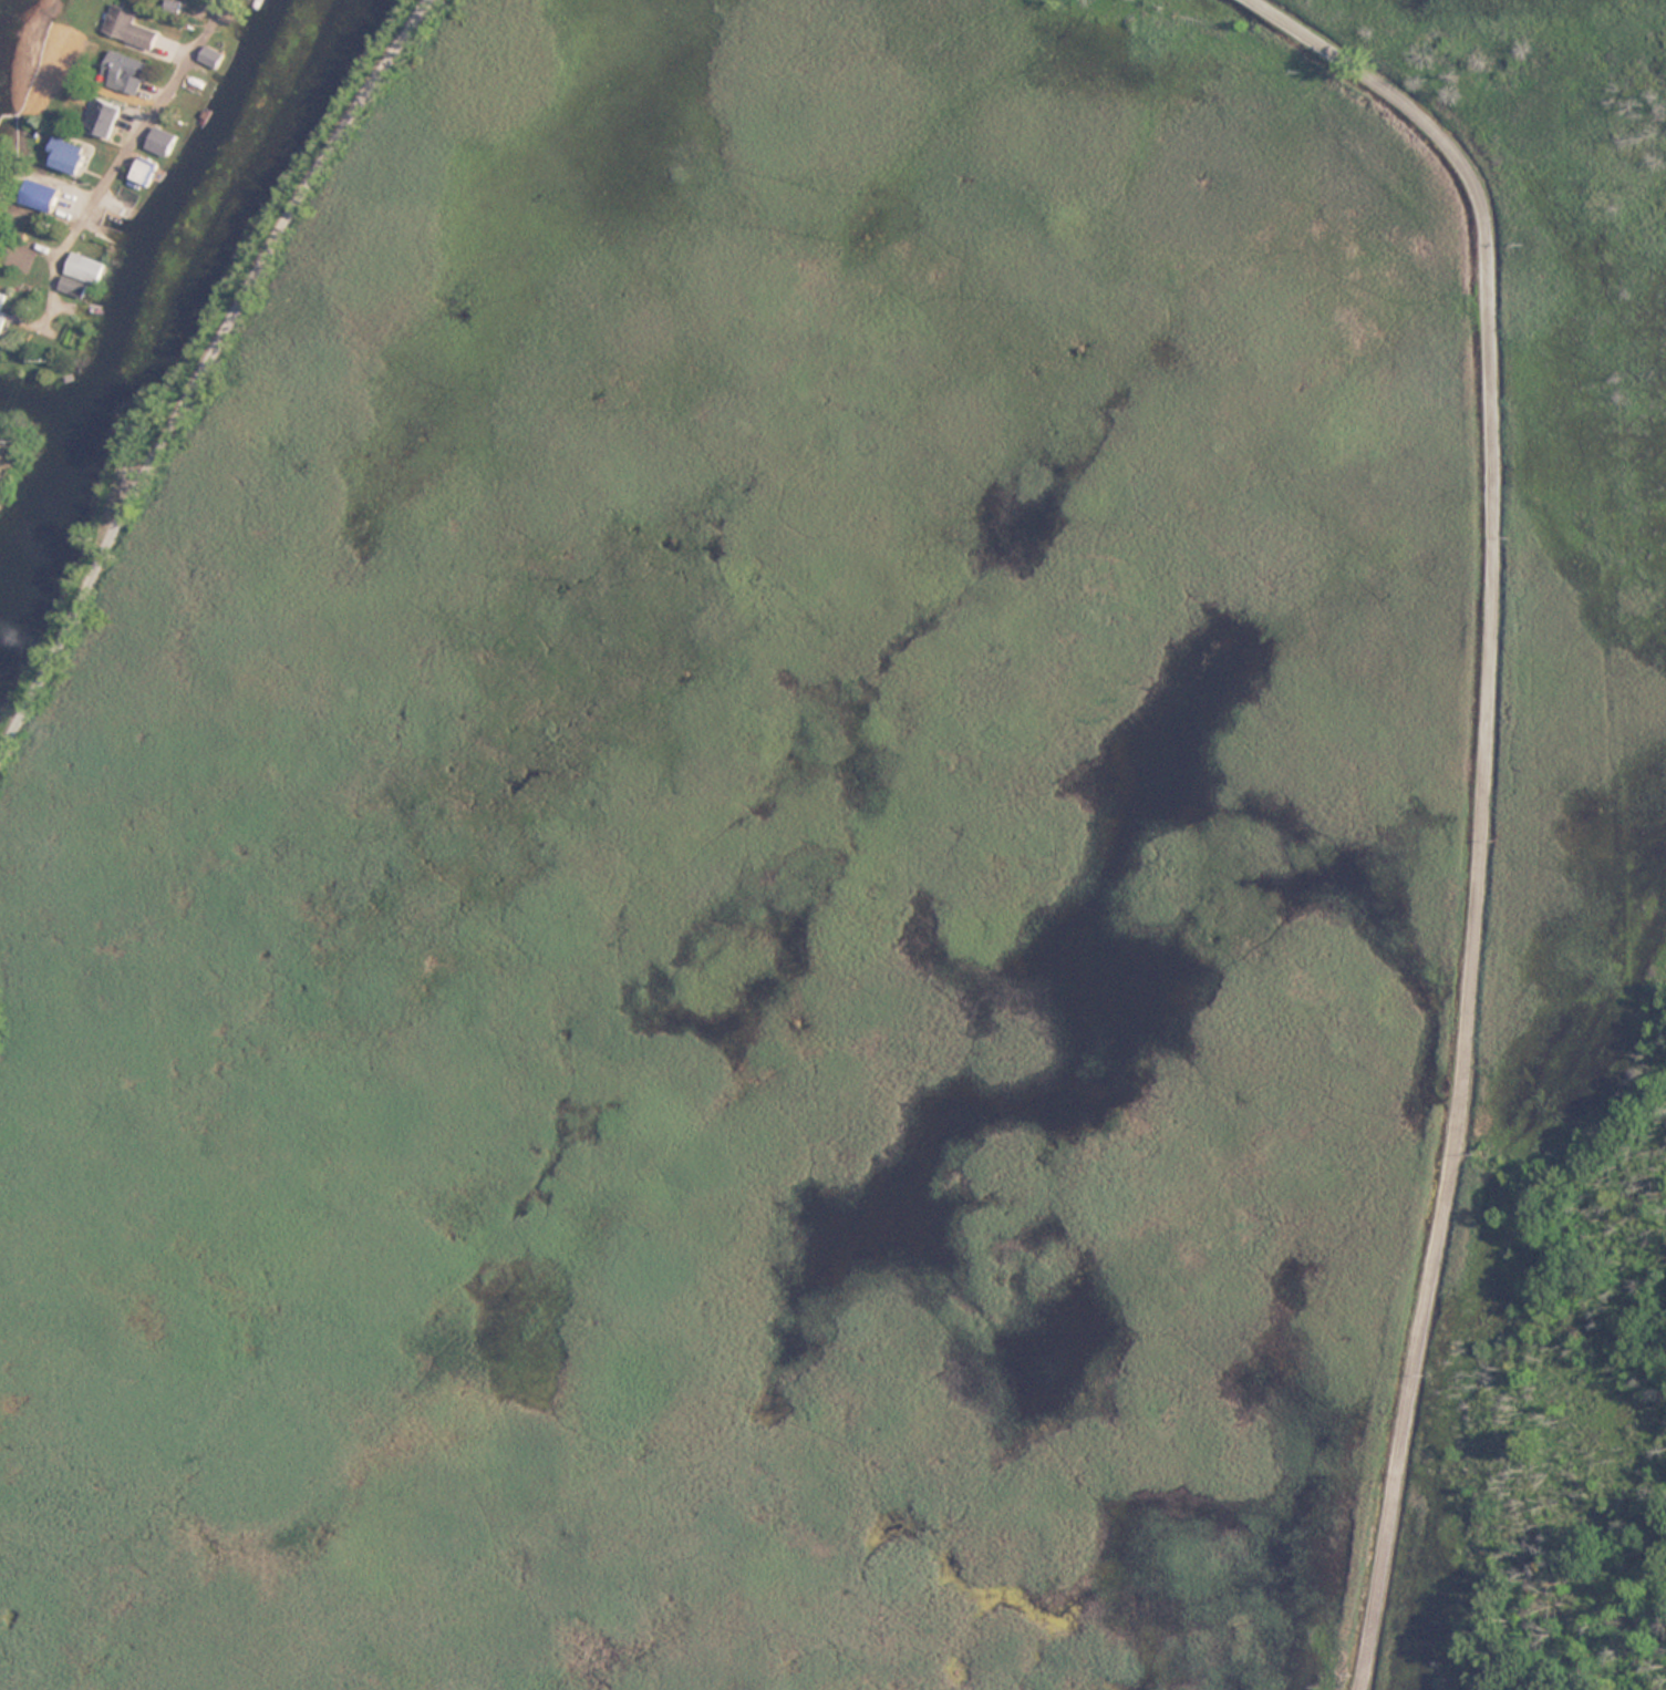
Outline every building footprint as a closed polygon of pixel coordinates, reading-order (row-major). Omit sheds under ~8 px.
[(138,11),(113,3),(103,33),(153,48),(158,31),(134,23),(138,11)] [(217,66),(221,52),(205,48),(201,61),(217,66)] [(138,94),(147,62),(110,50),(100,82),(138,94)] [(84,129),(111,137),(121,106),(94,97),(84,129)] [(146,148),(168,156),(176,134),(154,126),(146,148)] [(87,147),(56,137),(47,164),(78,174),(87,147)] [(60,188),(28,178),(20,202),(52,212),(60,188)] [(83,299),(89,283),(97,285),(105,262),(72,251),(59,290),(83,299)]
